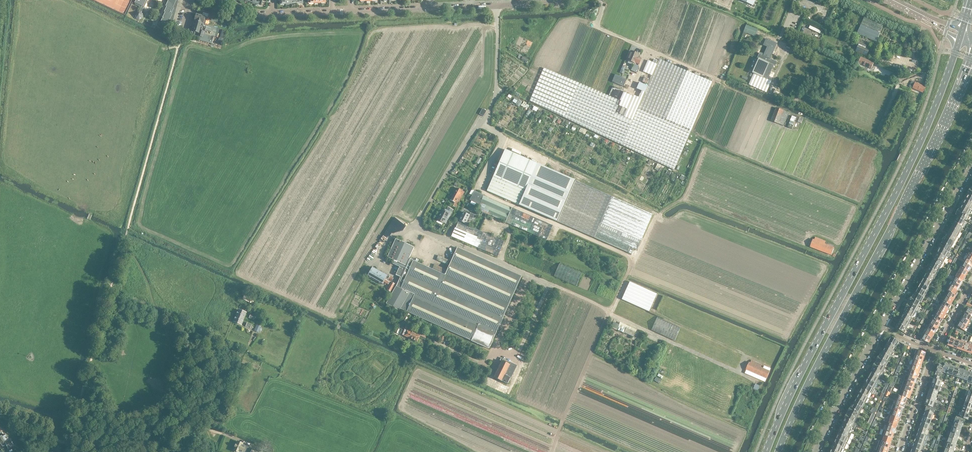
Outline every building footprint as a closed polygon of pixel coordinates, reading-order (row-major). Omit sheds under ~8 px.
[(136,1),(135,3),(142,6),(140,11),(139,11),(136,12),(134,15),(136,18),(139,20),(142,19),(144,15),(143,12),(142,12),(148,0),(134,0),(136,1)] [(168,0),(168,2),(166,1),(164,5),(166,6),(167,7),(164,12),(165,12),(164,15),(162,19),(161,21),(167,24),(166,25),(170,28),(172,26),(179,0),(168,0)] [(197,14),(195,21),(205,24),(207,20),(208,17),(211,17),(212,13),(201,10),(199,15),(197,14)] [(865,16),(857,34),(876,42),(884,24),(865,16)] [(192,29),(192,31),(191,31),(195,32),(194,36),(199,37),(199,40),(212,44),(214,37),(215,37),(216,31),(219,31),(220,30),(224,32),(225,30),(220,29),(209,25),(205,24),(195,21),(192,29)] [(746,25),(743,32),(742,35),(745,37),(746,33),(755,36),(758,29),(746,25)] [(757,58),(758,59),(774,65),(775,66),(777,62),(769,58),(776,43),(772,41),(765,38),(762,45),(769,47),(765,57),(759,54),(757,58)] [(858,40),(856,46),(858,47),(856,51),(866,56),(870,48),(866,47),(865,46),(866,43),(858,40)] [(630,52),(627,59),(628,60),(628,61),(627,64),(632,66),(633,63),(634,63),(635,63),(639,55),(638,54),(632,51),(630,52)] [(874,63),(861,57),(858,63),(857,65),(861,67),(862,65),(871,69),(874,63)] [(624,93),(620,101),(691,131),(712,82),(659,59),(657,64),(656,64),(658,60),(654,59),(653,62),(648,60),(643,72),(652,75),(641,100),(632,96),(624,93)] [(774,65),(758,59),(752,73),(753,73),(767,80),(774,65)] [(639,66),(634,64),(631,70),(636,73),(639,66)] [(542,72),(529,101),(674,170),(691,131),(620,101),(544,68),(542,72)] [(767,80),(753,73),(748,85),(766,92),(771,81),(767,80)] [(627,79),(617,75),(614,83),(623,87),(627,79)] [(924,93),(927,87),(926,87),(915,82),(912,81),(909,87),(913,88),(924,93)] [(776,107),(771,121),(779,124),(784,126),(788,113),(784,111),(784,110),(776,107)] [(801,123),(803,119),(797,116),(796,117),(792,116),(788,127),(792,129),(795,121),(801,123)] [(505,149),(487,191),(519,205),(537,164),(505,149)] [(557,221),(575,180),(537,164),(519,205),(557,221)] [(664,167),(657,164),(655,167),(659,169),(658,171),(661,173),(662,171),(664,167)] [(637,249),(653,214),(576,179),(557,221),(631,254),(633,248),(637,249)] [(464,192),(457,188),(453,195),(457,198),(458,197),(461,198),(464,192)] [(484,195),(474,191),(470,200),(476,203),(475,205),(478,206),(481,200),(483,196),(484,195)] [(453,195),(450,200),(454,202),(452,205),(456,207),(461,198),(458,197),(457,198),(453,195)] [(483,196),(481,200),(477,209),(505,221),(511,208),(483,196)] [(963,205),(970,209),(971,209),(971,208),(971,207),(971,205),(971,203),(965,200),(963,202),(964,203),(963,205)] [(961,208),(960,210),(967,214),(970,209),(963,205),(962,205),(960,207),(961,208)] [(512,207),(505,222),(547,240),(553,225),(512,207)] [(440,215),(437,220),(440,222),(443,223),(443,222),(446,224),(452,212),(448,211),(445,209),(444,211),(443,210),(440,215)] [(958,216),(957,217),(963,221),(964,219),(966,220),(969,215),(959,209),(956,215),(958,216)] [(463,212),(458,221),(465,224),(469,217),(472,219),(474,215),(470,213),(469,215),(463,212)] [(395,217),(388,226),(396,232),(399,228),(401,229),(405,225),(395,217)] [(963,221),(957,217),(957,218),(956,217),(955,220),(956,220),(954,222),(963,227),(965,222),(963,221)] [(458,222),(457,225),(456,224),(454,227),(455,228),(451,236),(474,246),(498,256),(504,241),(458,222)] [(954,222),(952,227),(960,232),(963,227),(954,222)] [(952,227),(949,232),(957,237),(960,232),(952,227)] [(947,234),(945,237),(954,242),(957,237),(949,232),(948,235),(947,234)] [(945,237),(942,242),(951,247),(954,242),(945,237)] [(826,241),(815,238),(814,240),(813,240),(810,248),(811,248),(811,247),(831,255),(834,248),(825,244),(826,241)] [(401,277),(396,286),(386,303),(399,311),(401,309),(407,312),(489,348),(496,331),(521,276),(457,247),(445,275),(409,259),(414,247),(396,239),(387,257),(394,260),(393,264),(400,267),(396,275),(401,277)] [(951,247),(942,242),(939,247),(949,252),(951,247)] [(939,247),(938,250),(939,251),(938,253),(946,257),(949,252),(939,247)] [(938,253),(935,258),(943,262),(945,263),(948,258),(946,257),(938,253)] [(964,263),(971,267),(971,266),(971,261),(962,256),(961,258),(965,260),(964,263)] [(439,257),(438,261),(448,265),(450,261),(439,257)] [(943,262),(935,258),(932,263),(940,267),(943,262)] [(581,273),(559,263),(553,276),(575,286),(581,273)] [(929,267),(938,272),(939,273),(942,268),(940,267),(932,263),(929,267)] [(964,263),(961,267),(969,272),(971,267),(964,263)] [(436,265),(434,269),(444,273),(446,270),(436,265)] [(373,267),(367,276),(382,284),(383,282),(388,285),(390,282),(388,281),(389,279),(390,276),(388,275),(373,267)] [(929,267),(927,273),(935,277),(938,272),(929,267)] [(961,267),(958,272),(966,276),(969,272),(961,267)] [(958,272),(956,277),(963,281),(966,276),(958,272)] [(927,273),(924,278),(932,282),(935,277),(927,273)] [(956,277),(953,281),(960,286),(963,281),(956,277)] [(924,278),(921,283),(929,287),(932,282),(924,278)] [(629,281),(621,299),(649,312),(657,294),(629,281)] [(960,286),(953,281),(950,286),(958,290),(960,286)] [(391,282),(387,290),(390,292),(395,284),(391,282)] [(921,283),(918,288),(926,292),(929,287),(921,283)] [(947,291),(949,292),(952,294),(953,294),(956,296),(958,293),(957,292),(958,290),(950,286),(947,291)] [(918,288),(915,293),(924,297),(926,292),(918,288)] [(253,304),(255,299),(252,297),(248,295),(249,292),(246,291),(245,294),(243,298),(243,299),(252,303),(253,304)] [(952,294),(949,292),(946,296),(954,300),(956,296),(953,294),(952,294)] [(913,294),(912,297),(921,302),(924,297),(915,293),(914,295),(913,294)] [(954,300),(946,296),(943,301),(951,305),(954,300)] [(911,297),(909,302),(920,308),(921,306),(919,305),(921,302),(912,297),(911,297)] [(951,305),(943,301),(941,306),(948,310),(951,305)] [(909,302),(906,307),(915,312),(917,313),(920,308),(909,302)] [(948,310),(941,306),(938,310),(946,315),(948,310)] [(905,311),(904,313),(912,317),(915,312),(906,307),(904,310),(905,311)] [(246,313),(239,310),(236,316),(244,319),(246,313)] [(946,315),(938,310),(935,315),(943,319),(946,315)] [(904,313),(901,318),(910,322),(912,317),(904,313)] [(970,321),(971,318),(971,316),(965,313),(963,317),(970,321)] [(935,315),(933,320),(940,324),(943,319),(935,315)] [(244,319),(236,316),(234,321),(241,324),(244,319)] [(675,339),(680,326),(657,316),(652,329),(675,339)] [(967,326),(970,321),(963,317),(960,322),(967,326)] [(901,318),(899,323),(907,327),(910,322),(901,318)] [(933,320),(930,325),(937,329),(940,324),(933,320)] [(614,322),(611,327),(618,330),(624,333),(631,335),(633,337),(636,332),(637,330),(627,325),(623,323),(622,325),(620,325),(614,322)] [(960,322),(957,327),(965,331),(966,328),(971,332),(971,329),(967,326),(960,322)] [(896,327),(896,328),(904,332),(905,330),(905,331),(907,327),(899,323),(897,325),(895,327),(896,327)] [(404,331),(402,335),(410,338),(413,330),(406,327),(406,326),(403,325),(401,329),(404,331)] [(937,329),(930,325),(927,329),(935,333),(937,329)] [(935,333),(927,329),(924,334),(932,338),(935,333)] [(417,342),(418,341),(420,337),(425,339),(426,335),(413,330),(410,338),(417,342)] [(922,338),(921,340),(929,343),(932,338),(924,334),(919,331),(918,334),(923,337),(922,338)] [(965,340),(962,339),(961,341),(958,349),(963,351),(967,341),(968,337),(966,336),(965,340)] [(889,340),(888,342),(896,347),(899,342),(891,337),(891,338),(890,337),(889,340)] [(948,345),(953,347),(956,339),(951,337),(948,345)] [(963,351),(968,352),(971,345),(971,342),(971,337),(970,341),(969,341),(968,344),(966,343),(963,351)] [(888,342),(885,347),(893,352),(896,347),(888,342)] [(893,352),(885,347),(883,352),(891,357),(893,358),(894,356),(892,355),(893,352)] [(915,355),(916,355),(924,358),(926,353),(917,349),(915,355)] [(880,353),(879,356),(879,357),(888,362),(891,357),(883,352),(881,354),(880,353)] [(916,355),(914,360),(922,363),(924,358),(916,355)] [(501,361),(499,365),(493,377),(502,382),(502,381),(507,384),(510,378),(511,378),(517,365),(501,357),(500,360),(501,361)] [(879,357),(876,362),(885,367),(888,362),(879,357)] [(922,363),(914,360),(911,359),(909,364),(911,365),(920,368),(922,363)] [(746,370),(747,370),(745,373),(765,382),(767,379),(770,371),(771,369),(767,367),(764,366),(764,368),(761,367),(762,364),(752,360),(751,362),(749,362),(748,365),(746,370)] [(876,362),(873,367),(882,372),(885,367),(876,362)] [(938,368),(936,372),(934,378),(939,380),(940,378),(941,374),(942,372),(944,366),(938,364),(937,367),(938,368)] [(942,372),(947,373),(950,365),(945,364),(944,366),(942,372)] [(909,370),(911,370),(919,373),(920,368),(911,365),(909,370)] [(950,365),(947,373),(952,375),(955,367),(950,365)] [(872,370),(870,374),(879,378),(882,372),(873,367),(871,370),(872,370)] [(960,369),(957,377),(963,379),(965,371),(960,369)] [(911,370),(909,376),(917,378),(919,373),(911,370)] [(870,374),(868,379),(876,383),(879,378),(870,374)] [(909,376),(907,381),(915,384),(917,378),(909,376)] [(934,378),(932,384),(940,387),(943,388),(947,389),(947,387),(941,384),(942,381),(934,378)] [(868,379),(865,384),(873,388),(875,389),(877,384),(876,383),(868,379)] [(902,385),(905,386),(913,389),(915,384),(907,381),(905,380),(904,380),(902,385)] [(865,384),(862,389),(870,393),(873,388),(865,384)] [(930,389),(938,392),(940,387),(932,384),(930,389)] [(862,389),(860,393),(868,398),(870,393),(862,389)] [(860,393),(857,398),(865,403),(867,400),(869,401),(870,399),(868,398),(860,393)] [(928,394),(927,399),(935,402),(940,404),(941,402),(936,400),(937,397),(928,394)] [(899,395),(897,400),(905,403),(907,398),(902,396),(899,395)] [(854,403),(862,408),(864,409),(865,407),(863,406),(865,403),(857,398),(854,403)] [(927,399),(925,404),(928,406),(933,408),(933,407),(938,409),(939,407),(936,406),(937,403),(935,402),(927,399)] [(897,400),(895,405),(903,408),(905,403),(897,400)] [(963,407),(971,410),(971,408),(971,404),(965,401),(964,403),(962,403),(961,406),(963,406),(963,407)] [(852,405),(850,407),(860,412),(862,408),(854,403),(853,405),(852,405)] [(890,409),(893,410),(901,413),(903,408),(895,405),(892,404),(890,409)] [(850,408),(848,412),(857,418),(858,415),(860,412),(850,407),(850,408)] [(927,407),(925,412),(934,415),(936,409),(929,407),(927,407)] [(961,412),(970,415),(971,410),(963,407),(963,408),(962,408),(960,408),(959,411),(961,412)] [(848,412),(845,417),(855,422),(857,418),(848,412)] [(925,412),(923,417),(932,420),(934,415),(925,412)] [(892,415),(890,421),(898,424),(900,418),(892,415)] [(844,421),(844,423),(852,427),(855,422),(845,417),(845,418),(843,421),(844,421)] [(922,421),(922,422),(930,425),(933,426),(934,424),(931,423),(932,420),(923,417),(923,418),(922,418),(921,420),(922,421)] [(956,418),(954,423),(963,426),(964,420),(957,417),(956,419),(956,418)] [(890,421),(888,426),(896,429),(898,424),(890,421)] [(954,425),(953,428),(961,431),(963,426),(954,423),(952,422),(951,424),(954,425)] [(844,423),(841,428),(850,432),(852,427),(844,423)] [(883,430),(886,431),(894,434),(896,429),(888,426),(885,425),(883,430)] [(920,427),(918,432),(927,435),(928,430),(920,427)] [(841,428),(839,433),(849,438),(852,433),(850,432),(841,428)] [(952,428),(951,433),(959,436),(961,431),(953,428),(952,428)] [(886,431),(884,436),(892,439),(894,434),(886,431)] [(918,432),(916,438),(925,441),(927,435),(918,432)] [(839,433),(836,438),(845,442),(847,443),(849,438),(839,433)] [(2,447),(5,445),(8,449),(12,447),(14,450),(16,450),(17,451),(23,451),(24,451),(21,447),(19,448),(16,443),(12,445),(11,443),(13,442),(11,439),(10,440),(9,440),(5,434),(1,436),(1,435),(0,436),(0,448),(2,447)] [(884,436),(883,441),(891,444),(892,439),(884,436)] [(944,442),(947,443),(955,446),(957,440),(949,437),(948,440),(946,439),(944,442)] [(836,438),(834,444),(843,447),(845,442),(836,438)] [(878,445),(881,446),(889,449),(891,444),(883,441),(880,440),(878,445)] [(238,441),(236,446),(234,450),(238,451),(239,451),(240,451),(241,451),(245,451),(248,447),(243,445),(243,443),(238,441)] [(915,442),(913,448),(921,451),(923,446),(915,442)] [(943,447),(945,448),(954,451),(955,446),(947,443),(944,442),(943,447)] [(832,449),(839,451),(843,451),(844,450),(842,449),(843,447),(834,444),(832,449)]
